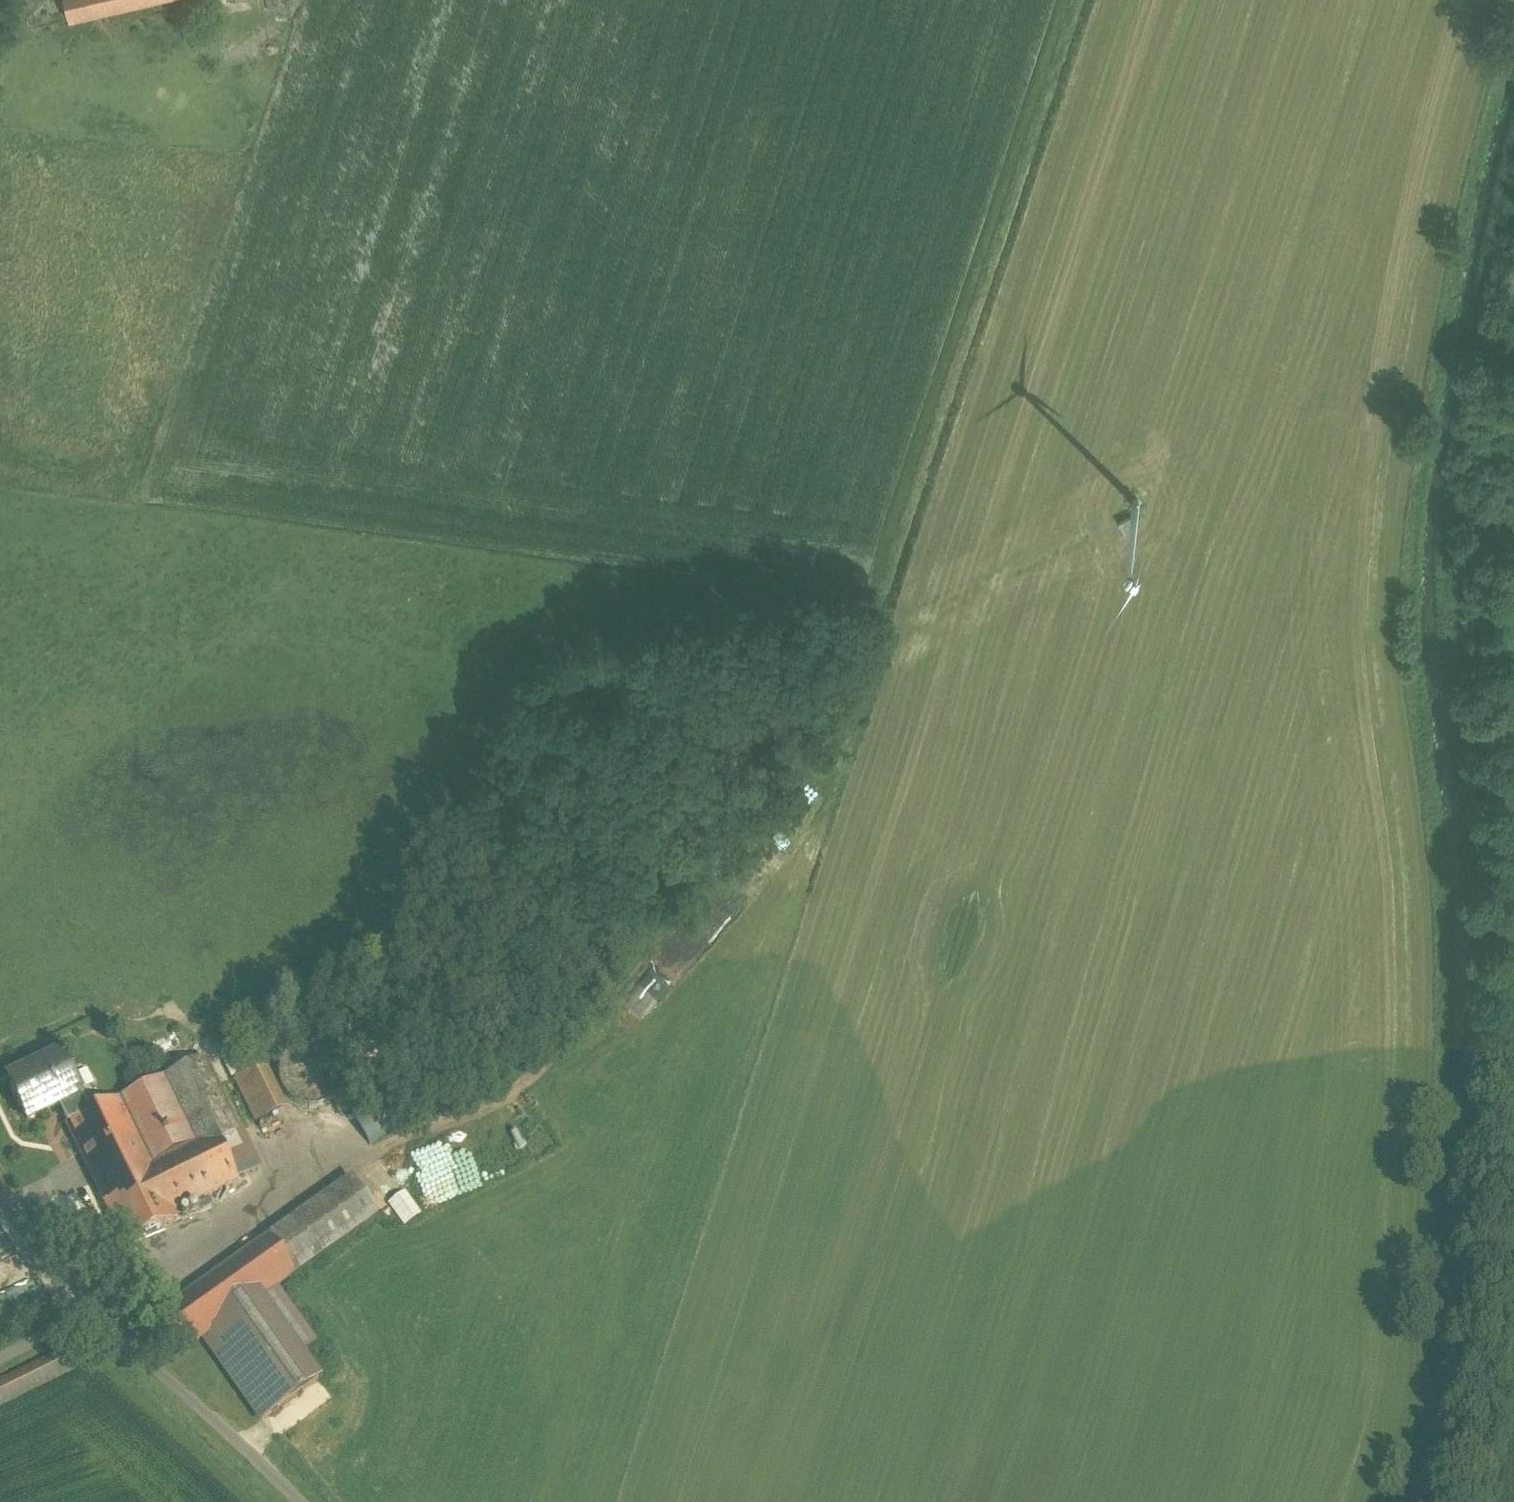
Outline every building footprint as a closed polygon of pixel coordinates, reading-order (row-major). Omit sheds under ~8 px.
[(69,19),(165,0),(65,0),(69,19)] [(64,1060),(7,1089),(30,1132),(46,1123),(66,1129),(126,1252),(279,1173),(257,1124),(278,1114),(250,1069),(232,1080),(209,1057),(88,1108),(64,1060)] [(368,1142),(407,1123),(394,1098),(356,1117),(368,1142)] [(335,1379),(278,1300),(382,1218),(349,1181),(149,1306),(179,1351),(200,1338),(265,1429),(335,1379)] [(406,1228),(423,1214),(406,1191),(388,1205),(406,1228)] [(0,1379),(0,1407),(60,1379),(49,1356),(0,1379)]
